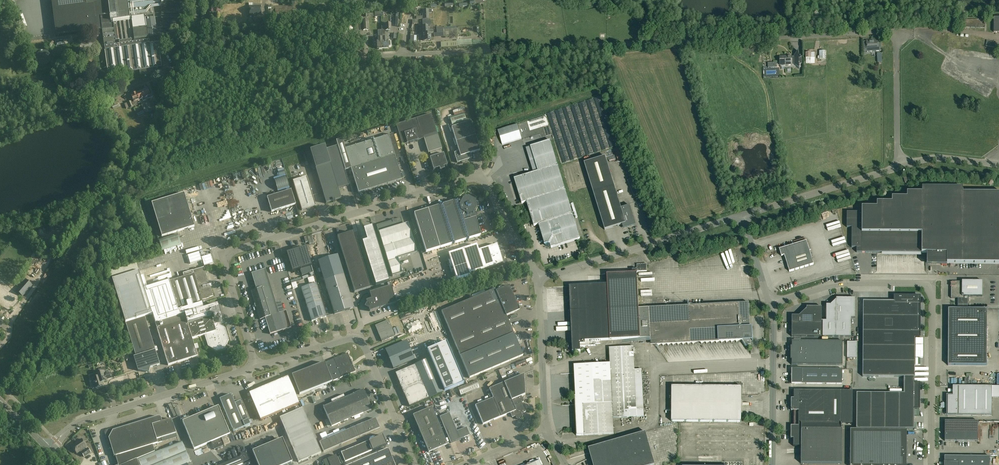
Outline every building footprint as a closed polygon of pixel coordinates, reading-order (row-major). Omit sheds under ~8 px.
[(56,36),(102,30),(108,74),(123,72),(123,75),(128,74),(127,72),(140,70),(140,75),(150,74),(150,72),(155,72),(155,71),(158,70),(158,68),(161,67),(155,18),(145,19),(145,16),(154,15),(152,0),(51,0),(56,36)] [(161,15),(161,16),(162,23),(161,23),(161,24),(162,24),(162,29),(177,28),(184,0),(159,0),(161,15)] [(249,3),(250,16),(262,16),(261,6),(253,6),(253,3),(249,3)] [(293,14),(293,13),(301,12),(301,7),(293,7),(293,6),(268,7),(269,19),(284,18),(283,14),(293,14)] [(961,26),(984,27),(985,19),(962,19),(961,26)] [(368,31),(368,20),(363,20),(363,21),(359,21),(360,24),(357,24),(357,25),(357,26),(357,31),(356,31),(356,35),(360,35),(360,31),(363,30),(363,31),(368,31)] [(429,24),(428,24),(428,25),(422,26),(423,33),(424,40),(431,40),(430,30),(428,30),(428,27),(429,27),(429,24)] [(437,36),(455,34),(455,29),(457,28),(457,26),(437,28),(437,36)] [(377,48),(383,48),(382,38),(374,38),(374,42),(376,42),(377,43),(377,48)] [(867,48),(870,48),(878,47),(877,40),(875,40),(875,39),(873,39),(873,40),(866,40),(867,48)] [(799,64),(802,63),(802,59),(799,59),(798,51),(794,56),(794,58),(792,58),(791,56),(788,56),(786,55),(785,56),(780,56),(780,64),(785,64),(785,65),(792,64),(792,63),(794,63),(794,64),(799,68),(799,64)] [(141,102),(140,99),(142,98),(143,101),(146,100),(145,97),(147,96),(148,99),(153,97),(151,94),(150,94),(147,88),(131,95),(134,102),(137,101),(138,103),(141,102)] [(153,110),(152,106),(150,102),(144,104),(146,107),(148,106),(150,111),(153,110)] [(464,113),(450,117),(452,125),(466,121),(464,113)] [(443,154),(441,149),(442,149),(431,114),(396,125),(402,146),(424,139),(428,153),(430,153),(431,158),(430,158),(431,162),(430,164),(431,164),(433,170),(439,168),(440,171),(444,169),(444,167),(447,166),(445,160),(446,159),(445,158),(443,154)] [(521,139),(517,124),(498,130),(502,145),(521,139)] [(454,153),(457,163),(472,158),(470,153),(480,150),(475,136),(456,142),(459,151),(454,153)] [(537,171),(514,178),(521,203),(526,202),(533,226),(538,224),(538,225),(544,244),(544,245),(544,244),(545,245),(549,248),(550,247),(550,248),(551,248),(560,245),(571,241),(579,239),(580,238),(550,141),(550,140),(530,146),(530,147),(537,171)] [(380,160),(351,169),(356,184),(354,185),(355,187),(356,187),(358,193),(402,179),(394,155),(385,158),(384,156),(379,157),(380,160)] [(621,208),(605,157),(584,163),(604,230),(622,224),(624,228),(637,224),(631,205),(621,208)] [(283,159),(271,162),(273,171),(276,180),(287,177),(283,159)] [(341,199),(338,188),(338,189),(330,164),(316,169),(323,193),(326,203),(332,201),(333,202),(335,202),(335,201),(341,199)] [(302,210),(316,206),(307,177),(293,181),(302,210)] [(640,193),(633,178),(630,179),(630,178),(627,179),(628,180),(627,180),(634,196),(640,193)] [(856,247),(856,252),(927,253),(926,265),(942,265),(947,265),(947,263),(998,263),(998,193),(962,193),(962,187),(922,187),(922,192),(907,192),(907,197),(892,197),(892,202),(877,202),(877,207),(862,207),(862,212),(847,212),(847,227),(852,227),(851,247),(856,247)] [(271,212),(295,205),(291,190),(267,197),(271,212)] [(162,237),(194,227),(184,193),(152,203),(162,237)] [(218,197),(207,200),(210,212),(214,211),(213,208),(220,206),(218,197)] [(468,197),(463,199),(461,202),(457,200),(428,210),(440,248),(481,235),(475,219),(477,218),(476,215),(474,216),(473,213),(477,207),(475,201),(468,197)] [(392,221),(377,225),(379,232),(383,247),(393,244),(397,259),(417,253),(408,224),(402,225),(401,223),(402,223),(401,218),(394,220),(394,221),(392,221)] [(367,241),(362,242),(376,286),(389,282),(372,227),(363,229),(367,241)] [(354,293),(371,288),(353,232),(337,237),(354,293)] [(184,255),(178,234),(159,240),(165,261),(184,255)] [(814,264),(806,241),(779,249),(781,256),(784,255),(789,272),(814,264)] [(508,267),(509,266),(507,259),(506,259),(505,257),(506,256),(504,251),(503,251),(499,252),(497,244),(478,250),(477,245),(462,249),(470,274),(498,265),(499,268),(502,267),(502,268),(508,267)] [(314,272),(306,247),(286,253),(292,272),(306,268),(308,274),(314,272)] [(190,264),(201,261),(202,261),(199,252),(188,256),(190,264)] [(202,264),(203,263),(204,266),(214,263),(211,255),(202,257),(203,260),(202,261),(201,261),(202,264)] [(318,261),(324,280),(344,274),(338,255),(318,261)] [(398,259),(388,262),(392,277),(402,274),(398,259)] [(407,263),(401,265),(404,272),(409,270),(407,263)] [(580,348),(595,347),(595,345),(600,345),(600,342),(640,340),(640,338),(650,338),(650,343),(741,338),(745,346),(750,345),(748,303),(638,308),(636,273),(637,273),(637,271),(646,271),(646,264),(636,264),(637,268),(634,268),(634,269),(632,269),(632,273),(606,274),(607,284),(569,286),(572,344),(570,344),(568,347),(571,351),(572,351),(572,353),(580,353),(580,348)] [(286,311),(279,313),(278,309),(282,308),(280,298),(275,300),(265,269),(251,273),(256,290),(251,291),(255,304),(256,307),(260,320),(265,318),(270,334),(291,328),(286,311)] [(209,298),(210,298),(210,297),(213,296),(212,295),(213,295),(213,294),(212,294),(212,292),(211,289),(210,287),(212,286),(210,286),(209,283),(205,270),(199,272),(199,273),(169,282),(178,311),(203,303),(202,300),(209,298)] [(126,323),(145,317),(152,315),(139,272),(112,280),(126,323)] [(324,280),(334,314),(354,308),(344,274),(324,280)] [(27,280),(17,291),(23,296),(33,285),(27,280)] [(952,281),(952,282),(951,282),(951,283),(951,286),(952,286),(952,287),(951,287),(951,298),(963,298),(964,298),(964,296),(982,296),(982,281),(962,281),(962,282),(952,281)] [(326,317),(316,283),(301,288),(312,321),(326,317)] [(515,311),(517,308),(518,307),(509,286),(496,291),(495,289),(441,312),(469,378),(523,356),(506,316),(516,312),(515,311)] [(387,293),(366,301),(370,311),(390,304),(387,293)] [(919,383),(914,383),(915,337),(919,337),(920,297),(894,296),(894,301),(863,301),(862,386),(919,386),(919,383)] [(821,320),(821,337),(835,337),(850,337),(850,330),(850,324),(850,318),(855,318),(855,298),(845,298),(835,298),(835,299),(830,305),(826,305),(826,320),(821,320)] [(211,317),(220,314),(217,304),(155,323),(168,365),(197,356),(192,339),(205,335),(208,346),(216,350),(224,348),(229,340),(225,328),(217,324),(214,325),(211,317)] [(806,307),(806,308),(799,316),(792,316),(792,337),(821,337),(821,320),(822,307),(806,307)] [(986,333),(987,309),(948,308),(948,322),(954,323),(954,328),(957,329),(956,332),(962,332),(986,333)] [(139,366),(138,370),(146,372),(147,369),(160,365),(145,317),(126,323),(139,366)] [(376,326),(382,341),(395,336),(389,320),(376,326)] [(791,359),(791,365),(842,365),(842,341),(791,341),(791,346),(790,346),(790,359),(791,359)] [(395,373),(409,406),(464,383),(446,342),(427,350),(430,358),(395,373)] [(847,342),(847,358),(857,358),(857,342),(847,342)] [(386,350),(394,368),(405,363),(397,345),(386,350)] [(576,436),(613,434),(613,418),(637,417),(633,347),(609,348),(610,364),(574,365),(575,396),(574,396),(574,398),(571,402),(573,404),(575,404),(576,436)] [(333,381),(342,377),(356,371),(348,353),(325,362),(333,381)] [(292,375),(299,395),(332,382),(325,362),(292,375)] [(842,384),(842,369),(792,369),(792,383),(842,384)] [(97,387),(96,387),(96,388),(104,385),(103,382),(107,380),(107,379),(112,378),(110,372),(105,374),(104,371),(95,374),(96,377),(91,379),(93,384),(93,383),(95,382),(97,387)] [(512,417),(515,416),(516,417),(521,420),(524,414),(524,413),(526,412),(522,402),(524,402),(521,396),(525,394),(524,374),(489,389),(493,398),(475,405),(483,424),(511,413),(512,417)] [(249,393),(261,420),(300,404),(288,376),(249,393)] [(461,395),(479,387),(476,380),(458,388),(461,395)] [(954,384),(945,384),(945,412),(993,412),(993,380),(954,380),(954,384)] [(671,386),(671,421),(741,422),(741,387),(671,386)] [(919,409),(919,386),(862,386),(862,428),(914,429),(914,409),(919,409)] [(320,390),(311,394),(312,397),(310,398),(311,401),(323,396),(320,390)] [(363,390),(323,407),(332,426),(372,409),(363,390)] [(801,463),(842,464),(842,424),(852,424),(852,391),(794,390),(794,398),(791,398),(791,411),(794,411),(794,426),(791,426),(791,438),(794,438),(794,446),(801,446),(801,463)] [(231,394),(220,399),(233,431),(250,424),(240,401),(235,403),(231,394)] [(218,406),(182,421),(194,449),(230,434),(218,406)] [(413,415),(428,452),(447,445),(436,418),(438,417),(437,414),(435,415),(432,407),(413,415)] [(302,409),(280,418),(299,462),(321,453),(302,409)] [(466,427),(457,431),(449,413),(440,417),(451,443),(470,435),(466,427)] [(114,456),(162,442),(161,438),(176,433),(171,419),(162,422),(161,417),(159,416),(113,430),(112,429),(111,428),(107,430),(105,433),(110,449),(112,448),(114,456)] [(324,452),(379,428),(375,418),(320,442),(324,452)] [(945,421),(944,441),(978,441),(978,421),(945,421)] [(907,430),(850,429),(850,464),(906,464),(907,430)] [(345,462),(372,450),(371,447),(385,441),(381,432),(367,438),(368,441),(341,453),(345,462)] [(593,464),(654,464),(645,432),(588,449),(593,464)] [(292,462),(282,438),(252,451),(258,464),(285,464),(292,462)] [(82,449),(87,446),(81,439),(72,446),(77,453),(80,451),(84,457),(91,452),(88,448),(84,451),(82,449)] [(214,449),(223,446),(220,439),(211,443),(214,449)] [(190,462),(182,442),(138,460),(140,464),(183,464),(190,462)] [(388,448),(348,464),(395,464),(388,448)] [(336,455),(327,459),(330,464),(340,464),(336,455)] [(944,464),(990,464),(990,456),(944,456),(944,462),(944,464)] [(240,457),(221,464),(244,464),(240,457)]
